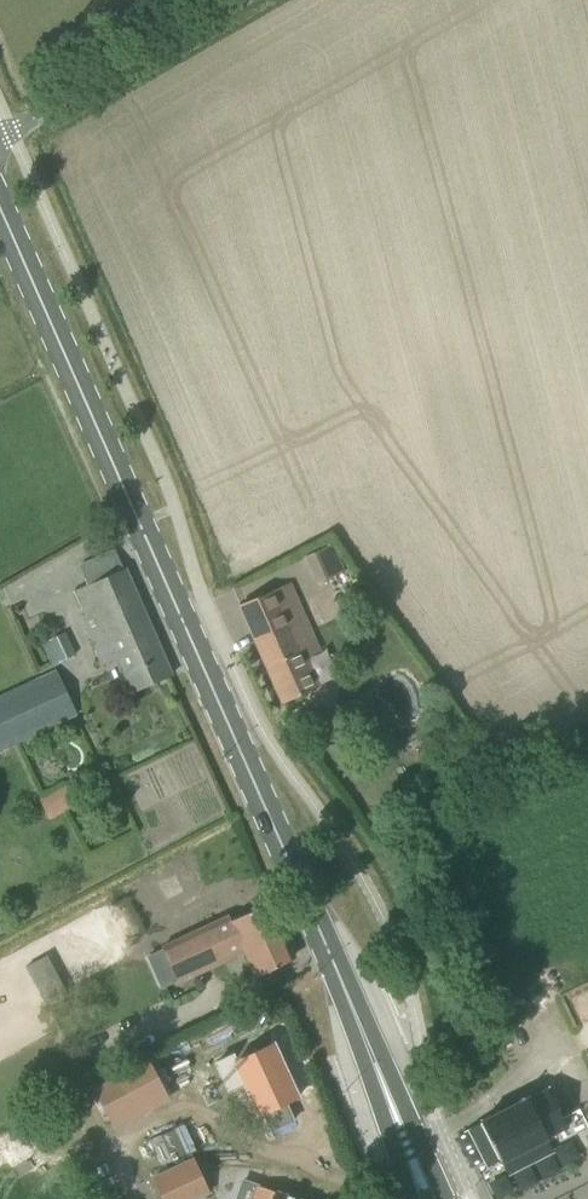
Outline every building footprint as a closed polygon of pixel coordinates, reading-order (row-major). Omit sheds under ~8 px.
[(124,568),(116,549),(82,563),(90,583),(75,590),(85,614),(81,616),(103,665),(118,657),(133,690),(172,674),(126,567),(124,568)] [(317,585),(318,584),(329,580),(331,579),(344,573),(346,573),(345,571),(340,560),(339,558),(338,559),(310,571),(316,584),(317,585)] [(283,702),(316,689),(302,656),(320,646),(292,585),(240,607),(283,702)] [(77,654),(67,632),(50,640),(60,662),(77,654)] [(57,667),(0,695),(0,751),(79,713),(57,667)] [(50,820),(76,806),(66,786),(40,800),(50,820)] [(290,960),(294,951),(271,902),(231,921),(228,916),(165,946),(181,985),(244,952),(257,977),(290,960)] [(27,965),(42,989),(61,977),(46,953),(27,965)] [(234,1055),(216,1063),(229,1089),(244,1082),(259,1115),(264,1113),(272,1130),(294,1120),(286,1102),(299,1097),(274,1044),(236,1061),(234,1055)] [(151,1102),(135,1072),(84,1099),(100,1129),(151,1102)] [(515,1085),(493,1096),(501,1113),(481,1123),(501,1161),(568,1128),(547,1090),(523,1102),(515,1085)] [(157,1159),(190,1150),(184,1125),(151,1134),(157,1159)] [(163,1198),(197,1198),(210,1193),(194,1157),(152,1176),(163,1198)] [(255,1186),(251,1198),(297,1198),(255,1186)]
